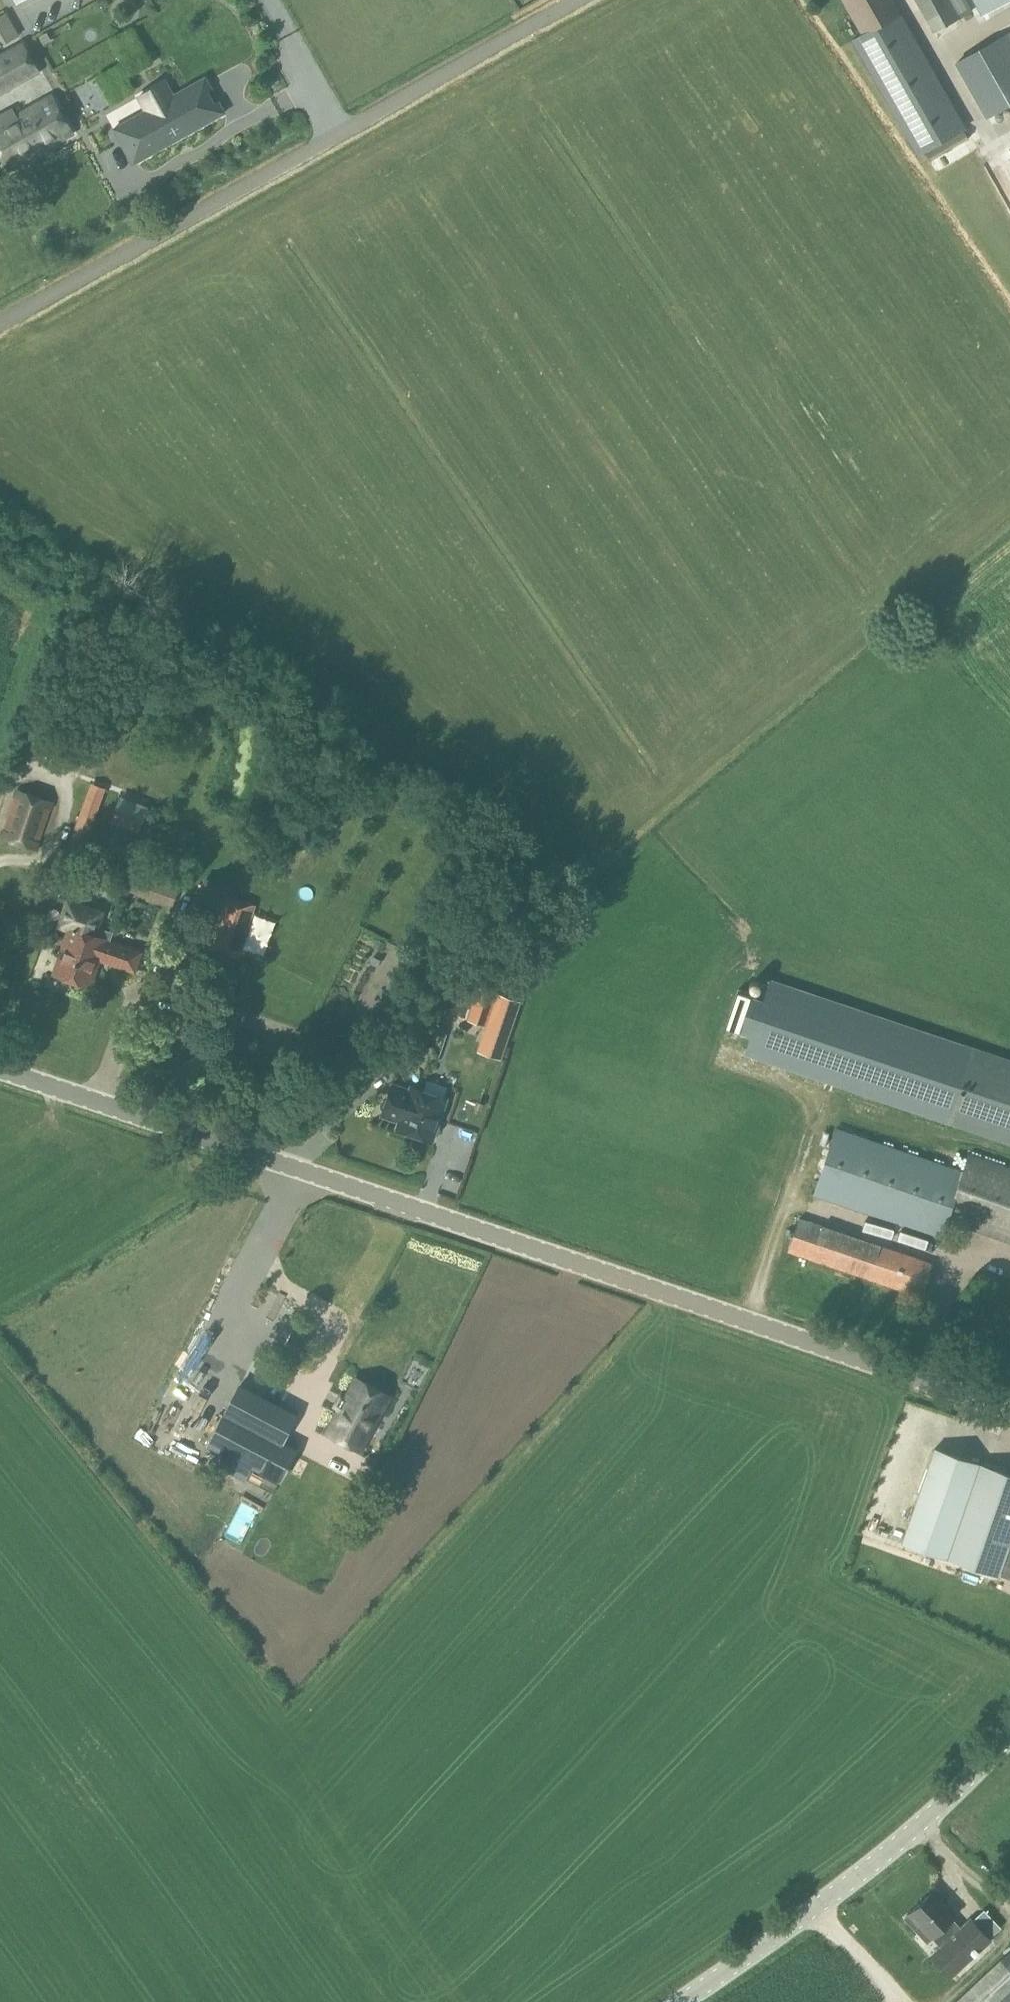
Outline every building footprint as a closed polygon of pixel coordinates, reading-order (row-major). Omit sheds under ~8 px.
[(861,34),(852,39),(918,156),(967,128),(902,13),(895,0),(842,0),(861,34)] [(933,34),(974,11),(968,0),(915,0),(933,34)] [(983,13),(1007,0),(976,0),(983,13)] [(957,62),(987,117),(989,116),(1009,104),(1009,32),(1007,34),(1004,36),(957,62)] [(39,72),(23,42),(0,55),(0,94),(39,72)] [(140,107),(105,125),(126,161),(217,108),(210,96),(205,99),(200,89),(204,87),(196,73),(164,93),(156,79),(131,93),(140,107)] [(9,168),(72,133),(52,97),(0,125),(0,152),(9,168)] [(145,179),(148,189),(162,186),(160,176),(145,179)] [(16,789),(0,837),(38,850),(54,802),(16,789)] [(116,809),(111,821),(138,832),(143,820),(116,809)] [(84,847),(94,817),(80,812),(70,842),(84,847)] [(239,956),(257,905),(228,895),(210,947),(239,956)] [(70,929),(109,942),(112,933),(97,928),(102,913),(68,901),(59,926),(70,930),(70,929)] [(139,953),(109,942),(70,929),(70,930),(56,972),(90,984),(99,958),(133,970),(139,953)] [(726,1028),(752,1036),(746,1055),(945,1120),(949,1122),(1009,1142),(1009,1059),(974,1047),(969,1046),(770,980),(769,985),(765,997),(748,991),(739,988),(726,1028)] [(522,1001),(480,988),(467,1020),(486,1026),(477,1051),(501,1060),(522,1001)] [(411,1091),(393,1084),(388,1100),(384,1100),(382,1102),(381,1105),(382,1108),(384,1111),(382,1115),(401,1121),(398,1128),(432,1140),(433,1136),(437,1135),(439,1133),(440,1130),(439,1127),(437,1125),(446,1098),(412,1087),(411,1091)] [(971,1152),(965,1170),(962,1169),(949,1165),(837,1128),(816,1193),(815,1194),(943,1237),(948,1220),(1009,1241),(1009,1166),(971,1152)] [(923,1297),(934,1264),(800,1219),(789,1252),(923,1297)] [(384,1407),(386,1408),(390,1401),(386,1400),(387,1398),(353,1382),(328,1433),(363,1450),(384,1407)] [(281,1446),(296,1418),(239,1388),(224,1417),(237,1424),(221,1456),(276,1485),(293,1452),(281,1446)] [(906,1545),(1000,1576),(1000,1575),(1009,1578),(1009,1474),(938,1450),(906,1545)] [(953,1919),(955,1918),(932,1893),(905,1918),(916,1930),(920,1926),(932,1939),(940,1946),(929,1955),(952,1979),(993,1941),(990,1939),(1001,1928),(984,1910),(972,1920),(970,1918),(961,1926),(953,1919)] [(958,2001),(1003,2001),(1009,1996),(1009,1953),(958,2001)]
